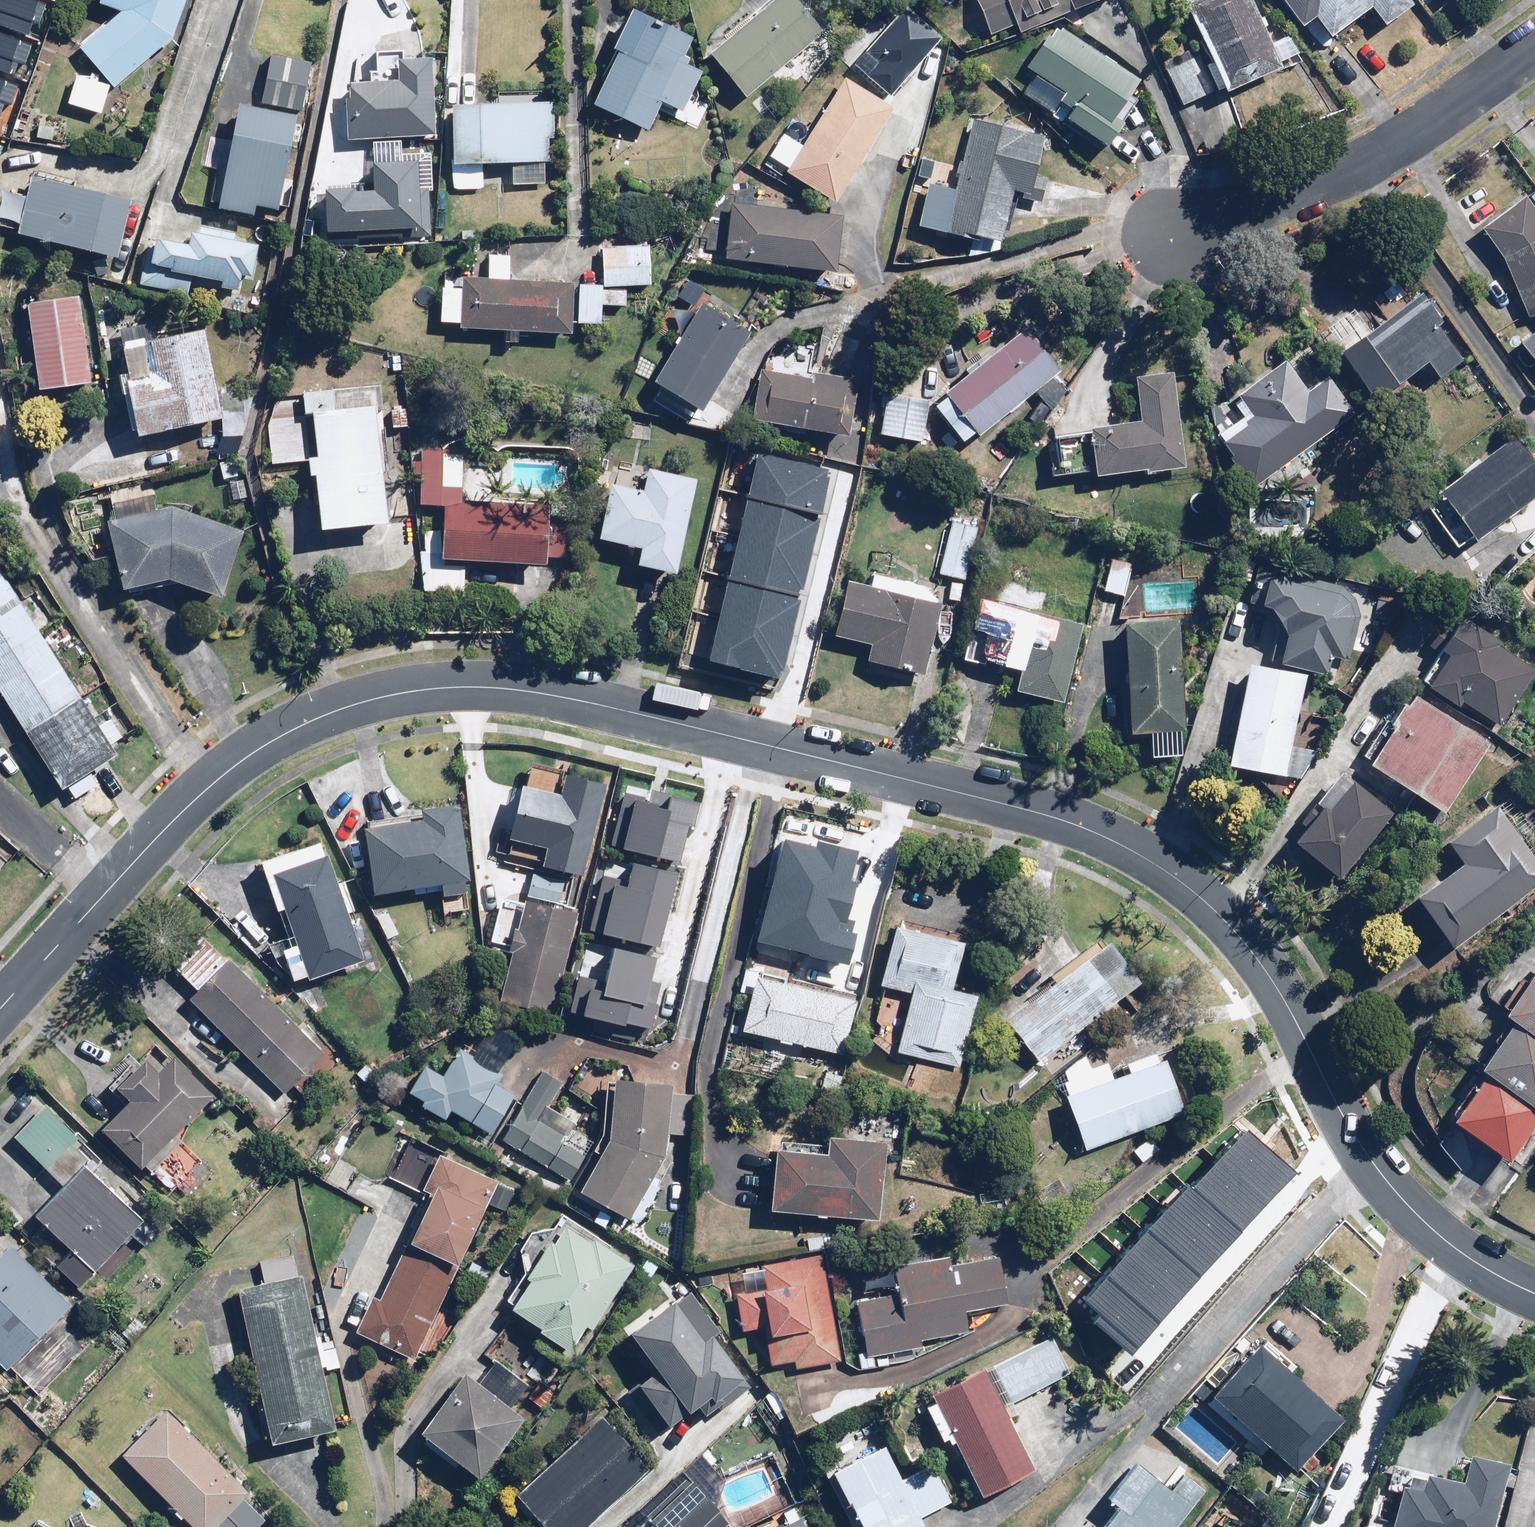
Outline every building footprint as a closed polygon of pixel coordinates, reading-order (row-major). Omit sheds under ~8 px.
[(37,0),(0,0),(0,22),(37,0)] [(92,38),(81,47),(115,88),(173,40),(187,0),(101,0),(100,2),(124,11),(115,19),(112,15),(89,34),(92,38)] [(800,0),(770,0),(711,49),(750,96),(828,33),(800,0)] [(907,0),(903,0),(854,56),(896,92),(946,34),(907,0)] [(1100,0),(978,0),(993,34),(1017,24),(1021,33),(1100,0)] [(1186,105),(1283,68),(1281,61),(1300,54),(1292,34),(1273,41),(1258,0),(1189,0),(1206,44),(1168,59),(1186,105)] [(1304,25),(1316,15),(1333,36),(1373,8),(1386,25),(1412,4),(1409,0),(1283,0),(1304,25)] [(650,130),(662,104),(664,101),(684,110),(702,71),(686,64),(691,55),(687,53),(695,35),(638,10),(632,7),(614,46),(615,47),(601,78),(606,80),(595,105),(650,130)] [(1030,68),(1035,72),(1022,93),(1056,116),(1108,149),(1126,120),(1119,116),(1143,79),(1059,24),(1030,68)] [(312,61),(272,54),(263,103),(303,110),(312,61)] [(347,81),(350,138),(437,134),(434,55),(399,56),(400,79),(347,81)] [(111,84),(78,75),(71,102),(104,112),(111,84)] [(894,108),(845,80),(791,172),(840,201),(894,108)] [(545,91),(511,91),(492,91),(492,102),(454,103),(455,188),(483,188),(483,163),(511,163),(512,188),(545,188),(545,163),(557,163),(557,102),(545,102),(545,91)] [(299,114),(241,103),(221,207),(256,214),(258,205),(280,209),(299,114)] [(963,168),(936,163),(932,184),(922,225),(1004,243),(1016,191),(1034,195),(1047,136),(973,120),(964,164),(963,168)] [(33,174),(19,233),(120,257),(134,198),(33,174)] [(1526,196),(1484,228),(1508,258),(1529,317),(1534,315),(1534,207),(1526,196)] [(705,249),(730,251),(729,259),(839,270),(845,214),(735,203),(732,227),(707,225),(705,249)] [(254,275),(260,243),(234,238),(235,232),(201,226),(200,232),(192,230),(190,243),(159,237),(157,245),(149,244),(142,284),(189,293),(191,285),(224,291),(225,286),(241,289),(244,274),(254,275)] [(609,244),(608,287),(607,304),(627,305),(628,285),(652,286),(653,246),(609,244)] [(511,279),(513,256),(489,255),(487,275),(444,273),(441,332),(463,334),(463,327),(505,329),(505,341),(519,342),(519,331),(573,333),(574,323),(576,282),(511,279)] [(604,284),(580,283),(578,322),(602,323),(604,284)] [(1448,320),(1424,288),(1343,350),(1380,397),(1427,361),(1440,377),(1465,358),(1440,326),(1448,320)] [(80,293),(29,301),(41,386),(93,379),(80,293)] [(656,379),(664,384),(653,401),(689,423),(700,406),(707,411),(754,335),(703,304),(656,379)] [(982,435),(1063,366),(1028,326),(935,405),(965,440),(977,429),(982,435)] [(226,418),(206,327),(121,346),(141,437),(226,418)] [(1523,345),(1534,357),(1534,333),(1523,345)] [(1248,416),(1224,434),(1242,456),(1235,461),(1256,487),(1356,408),(1330,375),(1311,390),(1285,357),(1234,398),(1248,416)] [(1187,468),(1176,371),(1138,375),(1143,421),(1093,427),(1098,478),(1187,468)] [(813,380),(760,373),(754,421),(853,435),(861,379),(814,372),(813,380)] [(324,527),(390,520),(377,407),(385,406),(382,385),(275,397),(277,416),(314,412),(319,455),(316,456),(324,527)] [(930,399),(887,391),(880,433),(923,440),(930,399)] [(1534,499),(1534,457),(1517,434),(1425,505),(1458,547),(1473,536),(1479,543),(1534,499)] [(425,530),(422,591),(465,593),(467,560),(549,563),(552,504),(463,500),(465,449),(423,447),(420,504),(444,505),(443,530),(425,530)] [(759,449),(708,654),(780,671),(830,466),(759,449)] [(611,484),(601,540),(642,547),(639,566),(681,573),(697,478),(649,470),(645,490),(611,484)] [(125,588),(169,577),(224,596),(246,531),(173,506),(109,522),(125,588)] [(978,525),(950,519),(938,572),(966,578),(978,525)] [(1283,568),(1256,564),(1250,614),(1271,614),(1282,629),(1277,655),(1283,657),(1282,666),(1329,674),(1332,656),(1348,659),(1358,604),(1341,587),(1282,579),(1283,568)] [(115,717),(102,725),(0,568),(0,688),(65,787),(120,752),(115,744),(127,736),(115,717)] [(850,580),(836,634),(874,644),(870,660),(924,674),(942,603),(850,580)] [(980,596),(964,655),(1027,672),(1021,693),(1062,704),(1084,623),(980,596)] [(1182,621),(1128,624),(1134,731),(1188,728),(1182,621)] [(1461,707),(1465,701),(1502,725),(1534,674),(1534,668),(1463,622),(1424,684),(1461,707)] [(1306,676),(1251,666),(1234,764),(1288,774),(1306,676)] [(1362,757),(1374,764),(1447,810),(1489,743),(1417,697),(1399,725),(1387,717),(1362,757)] [(514,837),(548,845),(544,862),(584,872),(605,779),(566,770),(561,791),(526,783),(514,837)] [(1395,811),(1345,774),(1291,847),(1340,883),(1395,811)] [(629,789),(616,836),(677,852),(686,818),(694,820),(700,798),(651,785),(649,794),(629,789)] [(1418,893),(1453,945),(1534,890),(1534,861),(1497,805),(1448,838),(1464,862),(1418,893)] [(368,826),(376,892),(434,885),(471,880),(462,806),(424,810),(426,819),(368,826)] [(778,831),(753,930),(848,953),(854,927),(837,923),(857,844),(813,833),(811,840),(778,831)] [(331,854),(277,871),(311,974),(365,956),(331,854)] [(606,854),(589,924),(659,941),(676,871),(606,854)] [(519,896),(496,995),(552,1009),(575,909),(519,896)] [(882,983),(914,992),(898,1053),(958,1068),(976,997),(954,992),(966,947),(896,928),(882,983)] [(582,932),(562,1018),(634,1034),(636,1027),(649,1030),(660,982),(651,980),(658,950),(582,932)] [(201,990),(228,962),(197,933),(171,960),(201,990)] [(1144,982),(1112,940),(1007,1021),(1039,1063),(1144,982)] [(228,962),(192,999),(289,1092),(325,1056),(228,962)] [(1508,1010),(1513,1014),(1478,1063),(1487,1069),(1454,1115),(1512,1156),(1534,1123),(1534,971),(1508,1010)] [(865,1000),(758,977),(745,1038),(851,1061),(865,1000)] [(502,1069),(462,1045),(455,1058),(454,1057),(442,1077),(425,1068),(412,1089),(428,1098),(424,1105),(447,1118),(451,1112),(454,1107),(492,1130),(514,1093),(495,1082),(502,1069)] [(1183,1053),(1166,1059),(1163,1050),(1129,1062),(1132,1071),(1115,1077),(1106,1053),(1066,1068),(1075,1092),(1067,1095),(1086,1148),(1202,1106),(1183,1053)] [(159,1077),(145,1062),(121,1087),(135,1102),(107,1131),(146,1169),(215,1098),(176,1060),(159,1077)] [(523,1151),(571,1180),(587,1153),(567,1141),(576,1125),(548,1108),(563,1084),(542,1072),(517,1112),(502,1138),(523,1151)] [(674,1083),(617,1078),(612,1138),(582,1192),(631,1220),(668,1156),(669,1142),(674,1083)] [(77,1141),(43,1109),(16,1137),(50,1169),(77,1141)] [(1082,1312),(1120,1344),(1278,1157),(1237,1123),(1188,1181),(1179,1174),(1077,1295),(1088,1304),(1082,1312)] [(772,1209),(882,1219),(889,1142),(830,1136),(828,1154),(777,1149),(772,1209)] [(484,1215),(500,1182),(441,1154),(425,1187),(434,1191),(382,1300),(372,1296),(357,1326),(417,1355),(484,1215)] [(358,1167),(338,1157),(327,1181),(347,1191),(358,1167)] [(88,1165),(41,1214),(100,1270),(147,1221),(88,1165)] [(526,1269),(527,1271),(506,1307),(574,1348),(587,1327),(598,1333),(641,1262),(562,1214),(552,1231),(550,1230),(548,1230),(546,1230),(545,1230),(543,1230),(541,1230),(539,1230),(538,1231),(536,1232),(534,1232),(533,1233),(531,1234),(530,1235),(528,1237),(527,1238),(526,1239),(525,1241),(524,1242),(523,1244),(523,1245),(522,1247),(522,1249),(521,1251),(521,1252),(521,1254),(521,1256),(521,1258),(522,1260),(522,1261),(523,1263),(523,1265),(524,1266),(525,1268),(526,1269)] [(80,1290),(100,1270),(75,1246),(55,1266),(80,1290)] [(0,1262),(0,1358),(12,1369),(73,1306),(13,1249),(0,1262)] [(767,1324),(773,1364),(797,1360),(798,1366),(839,1360),(823,1254),(764,1263),(765,1268),(729,1274),(737,1329),(767,1324)] [(1007,1305),(1000,1256),(956,1263),(955,1258),(897,1266),(902,1295),(858,1302),(866,1356),(924,1347),(923,1342),(971,1335),(967,1311),(1007,1305)] [(328,1366),(321,1334),(316,1336),(301,1273),(237,1288),(273,1444),(338,1429),(323,1368),(328,1366)] [(662,1434),(696,1409),(704,1420),(752,1384),(737,1364),(716,1336),(720,1333),(690,1292),(634,1333),(646,1348),(638,1354),(653,1374),(630,1391),(662,1434)] [(1051,1332),(984,1367),(1006,1408),(1073,1373),(1051,1332)] [(1345,1414),(1260,1338),(1213,1391),(1298,1467),(1345,1414)] [(572,1371),(552,1360),(529,1400),(549,1411),(572,1371)] [(529,1384),(496,1361),(481,1383),(467,1373),(421,1440),(458,1466),(460,1462),(485,1479),(529,1416),(514,1405),(529,1384)] [(1038,1470),(984,1367),(933,1394),(987,1496),(1038,1470)] [(124,1453),(199,1526),(258,1526),(265,1520),(244,1499),(250,1493),(166,1410),(124,1453)] [(652,1465),(603,1415),(520,1495),(526,1502),(521,1507),(541,1526),(588,1526),(652,1465)] [(923,1517),(952,1501),(932,1463),(903,1478),(886,1445),(830,1474),(858,1526),(929,1526),(923,1517)] [(1512,1460),(1473,1449),(1464,1482),(1409,1467),(1392,1526),(1494,1526),(1512,1460)] [(1170,1485),(1152,1471),(1138,1460),(1110,1496),(1123,1506),(1107,1526),(1174,1526),(1193,1503),(1204,1489),(1181,1472),(1170,1485)] [(625,1526),(719,1526),(728,1519),(686,1473),(625,1526)] [(791,1490),(733,1516),(738,1526),(808,1526),(791,1490)]
